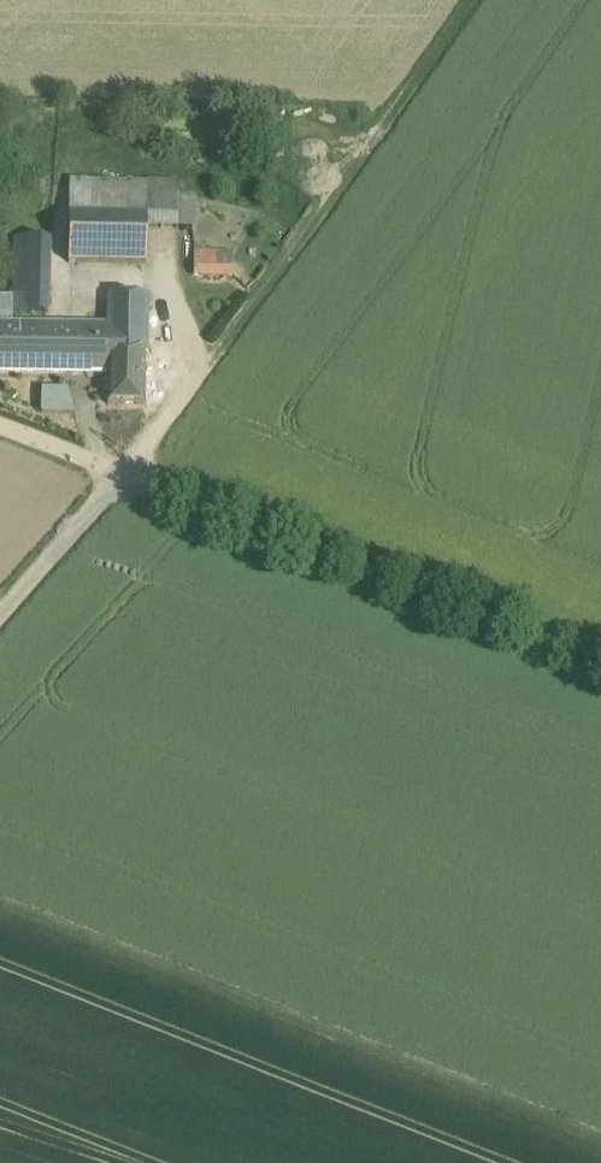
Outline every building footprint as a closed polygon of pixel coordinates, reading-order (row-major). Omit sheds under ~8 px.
[(147,183),(69,181),(68,263),(145,265),(146,229),(146,197),(147,183)] [(178,197),(146,197),(146,229),(177,229),(178,197)] [(49,245),(16,244),(14,309),(47,310),(49,245)] [(233,253),(194,252),(193,276),(232,277),(233,253)] [(146,298),(109,298),(109,328),(108,350),(145,351),(146,298)] [(0,327),(0,372),(108,373),(108,350),(109,328),(0,327)] [(145,351),(108,350),(108,373),(107,405),(144,406),(145,351)]
